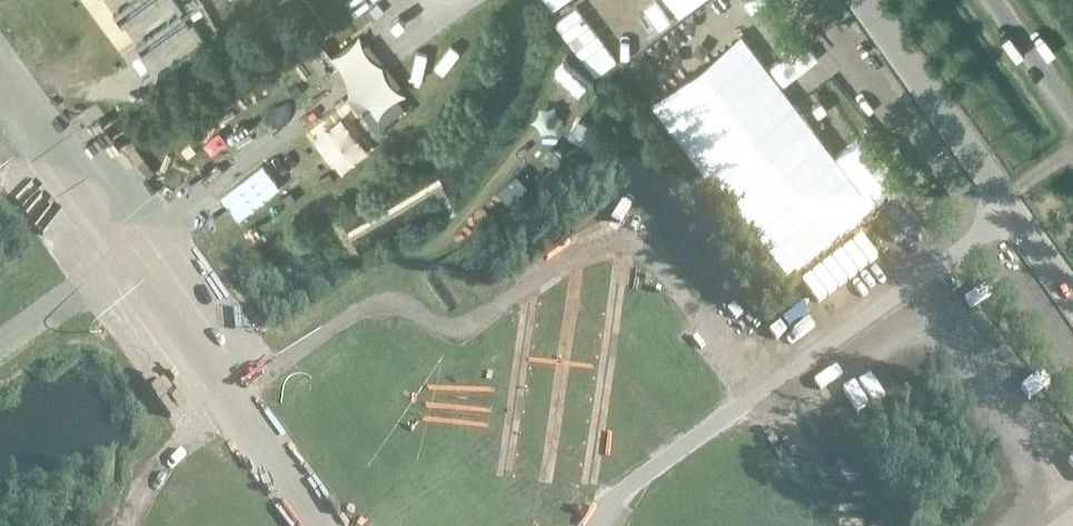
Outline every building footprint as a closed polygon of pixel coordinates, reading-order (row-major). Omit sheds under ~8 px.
[(142,83),(273,0),(90,0),(142,83)] [(713,3),(675,21),(681,33),(719,15),(713,3)] [(801,70),(824,103),(837,94),(813,61),(801,70)] [(55,241),(79,230),(53,171),(28,182),(55,241)] [(70,182),(63,188),(82,211),(89,205),(70,182)] [(280,222),(302,202),(286,185),(264,205),(280,222)] [(228,228),(214,231),(217,246),(231,243),(228,228)] [(59,345),(78,334),(72,325),(54,335),(59,345)] [(875,516),(855,525),(880,525),(875,516)]
